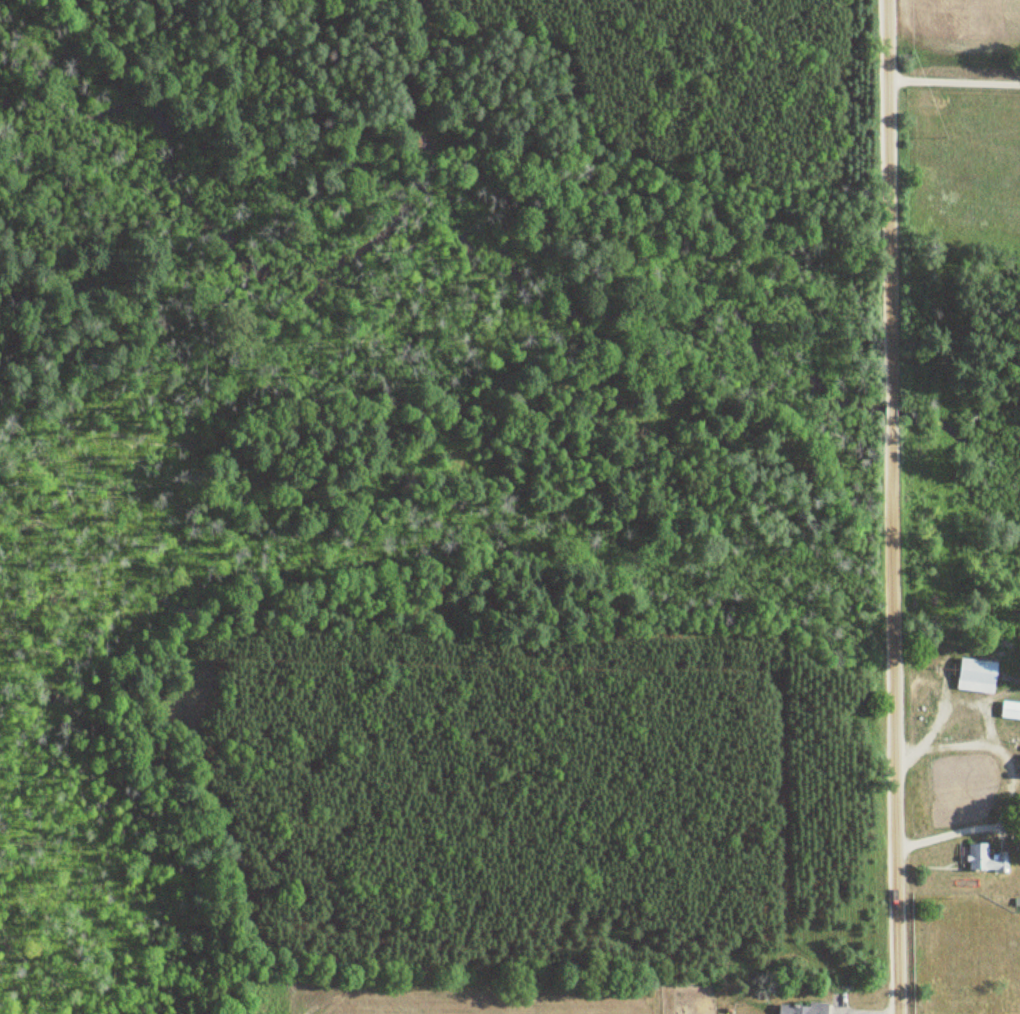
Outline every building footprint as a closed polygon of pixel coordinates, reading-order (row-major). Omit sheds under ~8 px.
[(1001,661),(962,659),(960,683),(999,686),(1001,661)] [(970,872),(1010,872),(1010,857),(990,857),(990,843),(970,843),(970,872)] [(830,1003),(779,1002),(779,1013),(830,1013),(830,1003)]
